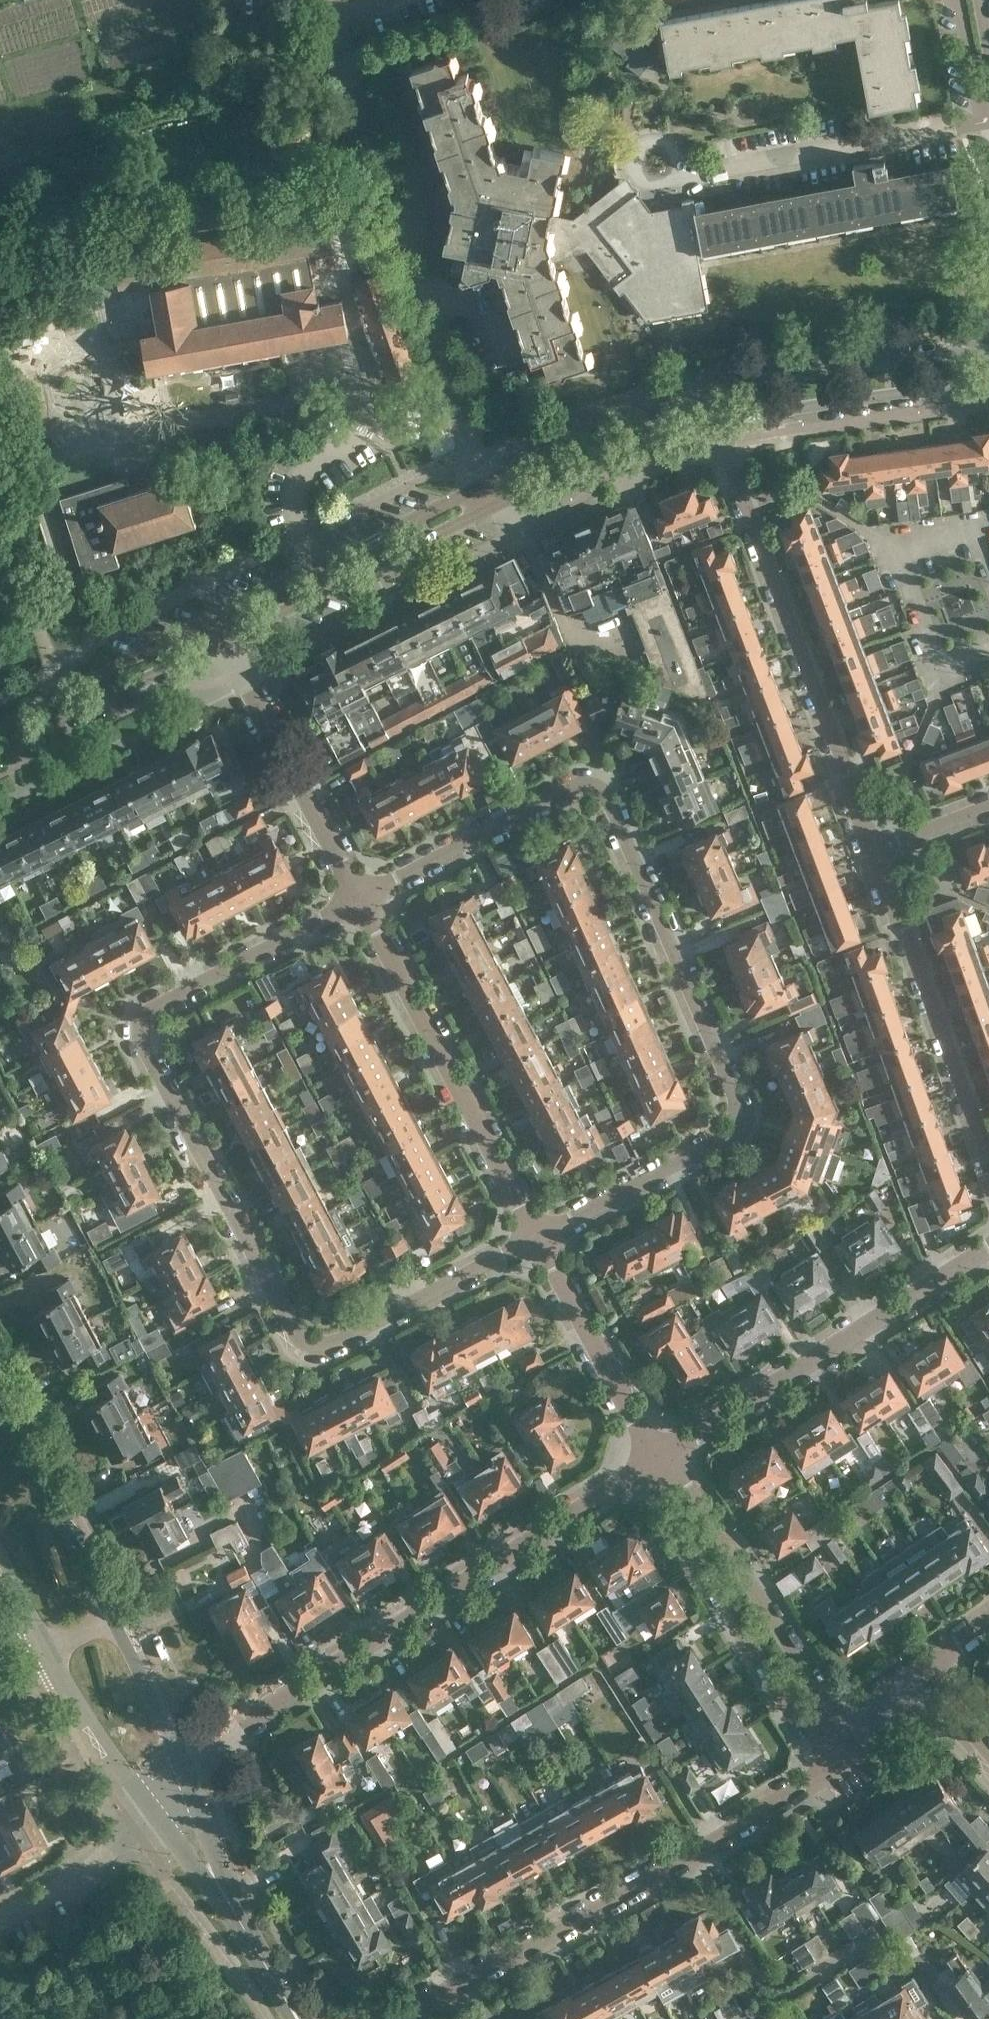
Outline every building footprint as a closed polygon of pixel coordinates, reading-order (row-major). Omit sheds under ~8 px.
[(669,19),(666,17),(662,16),(659,18),(658,21),(654,22),(660,54),(662,63),(669,62),(671,73),(683,71),(682,66),(711,61),(712,66),(734,62),(733,57),(762,52),(763,57),(785,53),(784,47),(813,42),(814,47),(837,43),(836,38),(856,34),(870,106),(867,108),(866,111),(868,115),(871,115),(874,113),(876,110),(919,102),(900,0),(888,0),(869,3),(869,0),(772,0),(669,19)] [(454,265),(464,267),(472,274),(492,268),(493,264),(499,265),(501,269),(502,274),(506,276),(512,294),(510,298),(515,316),(519,317),(525,336),(523,340),(526,349),(531,348),(534,359),(544,355),(551,376),(560,373),(565,375),(567,370),(572,369),(590,363),(587,353),(584,351),(578,333),(580,330),(574,312),(571,310),(565,291),(566,289),(560,271),(557,269),(554,260),(567,256),(571,255),(570,250),(585,245),(621,294),(631,286),(651,314),(702,305),(697,274),(702,273),(699,253),(704,252),(704,253),(705,253),(704,252),(745,244),(745,246),(959,206),(951,162),(950,163),(951,170),(890,181),(888,167),(886,167),(885,160),(871,162),(866,163),(866,164),(854,167),(857,187),(699,216),(696,198),(684,200),(685,210),(650,216),(635,194),(630,198),(625,192),(621,186),(576,220),(552,215),(565,151),(534,144),(531,165),(507,160),(502,162),(499,152),(494,149),(489,134),(491,129),(485,112),(481,110),(476,93),(477,89),(474,79),(471,80),(468,70),(457,73),(451,54),(411,67),(415,77),(418,79),(424,97),(423,102),(428,116),(432,119),(437,136),(436,141),(442,158),(445,160),(451,178),(450,182),(453,192),(456,191),(457,194),(456,199),(453,198),(452,208),(454,212),(450,231),(447,232),(445,244),(457,246),(456,251),(454,265)] [(320,116),(315,118),(325,150),(330,148),(320,116)] [(315,293),(308,253),(333,248),(328,219),(115,257),(120,287),(151,281),(159,327),(160,333),(143,337),(150,372),(162,370),(281,348),(310,343),(348,336),(342,300),(320,304),(319,299),(317,300),(315,293)] [(415,373),(414,372),(380,270),(352,280),(355,288),(350,290),(380,374),(385,373),(388,382),(415,373)] [(978,469),(988,468),(988,472),(988,433),(973,435),(974,439),(978,469)] [(963,512),(972,511),(971,498),(967,471),(978,469),(974,439),(955,442),(962,500),(963,512)] [(962,500),(955,442),(933,445),(937,474),(949,473),(952,501),(962,500)] [(933,445),(912,448),(919,505),(928,504),(925,476),(937,474),(933,445)] [(919,505),(912,448),(891,451),(894,481),(905,479),(908,497),(911,519),(920,518),(919,505)] [(894,481),(891,451),(871,454),(879,523),(890,522),(888,504),(886,504),(883,482),(894,481)] [(853,486),(849,457),(848,452),(830,455),(832,469),(820,471),(822,490),(836,488),(836,492),(843,491),(842,488),(853,486)] [(879,523),(871,454),(849,457),(853,486),(863,485),(866,506),(861,521),(867,525),(879,523)] [(70,529),(84,575),(119,564),(115,549),(196,524),(182,476),(132,491),(128,477),(61,498),(70,529)] [(694,486),(677,493),(690,526),(699,523),(700,526),(708,523),(707,520),(718,516),(711,497),(699,501),(694,486)] [(690,526),(677,493),(660,499),(666,514),(654,518),(661,537),(672,533),(673,536),(682,533),(680,530),(690,526)] [(841,497),(836,505),(847,512),(853,504),(841,497)] [(911,517),(908,497),(896,498),(899,518),(911,517)] [(709,696),(705,687),(698,667),(667,588),(669,588),(656,557),(648,536),(640,515),(636,505),(607,517),(629,573),(605,583),(607,588),(594,592),(599,604),(585,609),(589,619),(625,605),(628,612),(632,611),(661,683),(712,702),(709,696)] [(813,519),(808,506),(791,512),(795,524),(781,530),(787,547),(792,545),(819,535),(816,526),(820,525),(817,517),(813,519)] [(582,526),(605,583),(629,573),(607,517),(606,516),(582,526)] [(837,517),(826,520),(830,530),(847,524),(837,517)] [(707,526),(711,536),(724,531),(720,522),(707,526)] [(582,592),(589,589),(605,583),(582,526),(558,535),(559,536),(582,592)] [(853,545),(865,540),(856,530),(834,538),(835,541),(823,545),(819,535),(792,545),(800,566),(838,551),(850,546),(853,545)] [(648,536),(656,557),(672,551),(668,542),(659,546),(654,534),(648,536)] [(593,600),(589,589),(582,592),(559,536),(538,545),(554,585),(555,585),(560,597),(566,611),(572,608),(573,610),(587,604),(586,603),(593,600)] [(866,540),(853,545),(856,554),(869,549),(866,540)] [(705,578),(733,568),(737,566),(730,549),(716,554),(712,543),(694,549),(699,561),(694,563),(697,570),(701,569),(705,578)] [(838,551),(800,566),(807,586),(834,575),(831,565),(842,561),(838,551)] [(669,573),(682,568),(677,555),(667,559),(665,563),(669,573)] [(486,572),(488,575),(472,583),(504,647),(522,638),(534,660),(565,644),(544,593),(533,598),(514,558),(486,572)] [(701,602),(740,587),(733,568),(705,578),(709,589),(695,594),(699,602),(700,601),(701,602)] [(867,582),(879,578),(876,568),(863,572),(867,582)] [(837,583),(834,575),(807,586),(814,604),(850,590),(860,586),(856,576),(837,583)] [(879,578),(867,582),(870,591),(883,586),(879,578)] [(504,647),(472,583),(449,594),(494,681),(534,660),(522,638),(504,647)] [(748,608),(740,587),(701,602),(700,601),(699,602),(686,607),(689,617),(704,611),(705,612),(716,608),(720,619),(748,608)] [(853,598),(850,590),(814,604),(821,622),(849,611),(845,602),(853,598)] [(474,692),(494,681),(449,594),(431,603),(462,666),(467,677),(474,692)] [(431,603),(410,613),(441,677),(462,666),(431,603)] [(880,619),(893,613),(890,604),(876,609),(880,619)] [(718,641),(755,627),(748,608),(720,619),(722,626),(692,637),(696,647),(695,647),(696,649),(708,645),(708,643),(717,640),(718,641)] [(828,639),(873,622),(875,621),(872,613),(852,620),(849,611),(821,622),(828,639)] [(453,703),(446,688),(441,677),(410,613),(388,624),(417,685),(424,699),(432,714),(453,703)] [(893,613),(880,619),(884,628),(897,623),(893,613)] [(873,622),(828,639),(835,657),(862,647),(858,637),(876,630),(873,622)] [(388,624),(365,635),(391,685),(396,696),(417,685),(388,624)] [(762,645),(755,627),(718,641),(721,649),(730,646),(733,655),(762,645)] [(365,635),(344,645),(370,696),(391,685),(365,635)] [(894,654),(907,649),(904,640),(891,645),(894,654)] [(370,696),(344,645),(339,647),(338,645),(320,654),(321,656),(322,657),(358,734),(365,730),(373,745),(390,736),(382,721),(370,696)] [(699,657),(711,652),(708,645),(696,649),(699,657)] [(762,645),(733,655),(737,665),(728,668),(731,677),(768,662),(762,645)] [(866,657),(862,647),(835,657),(841,675),(877,662),(887,658),(884,650),(866,657)] [(562,679),(576,671),(564,649),(550,656),(562,679)] [(907,649),(894,654),(898,662),(910,658),(907,649)] [(358,734),(322,657),(321,656),(305,664),(305,665),(297,669),(301,677),(299,678),(325,727),(337,721),(340,727),(332,732),(333,734),(333,738),(330,739),(342,761),(366,748),(358,734)] [(848,694),(876,683),(872,673),(890,666),(887,658),(877,662),(841,675),(848,694)] [(768,662),(731,677),(723,680),(726,688),(734,685),(738,694),(747,690),(747,691),(775,681),(768,662)] [(705,687),(714,683),(708,669),(706,670),(704,665),(702,666),(698,667),(705,687)] [(512,689),(525,682),(520,672),(506,679),(512,689)] [(467,677),(446,688),(453,703),(474,692),(467,677)] [(912,691),(922,687),(918,677),(905,682),(908,692),(912,691)] [(529,682),(536,694),(543,690),(537,678),(529,682)] [(644,706),(604,691),(605,679),(581,690),(585,699),(596,720),(605,715),(615,719),(612,728),(633,736),(641,713),(644,706)] [(724,720),(782,698),(775,681),(747,691),(751,701),(742,705),(744,710),(739,712),(736,705),(728,708),(725,698),(717,701),(724,720)] [(563,695),(542,705),(559,738),(567,733),(568,735),(579,729),(578,727),(580,726),(575,716),(584,712),(568,682),(559,687),(563,695)] [(714,683),(705,687),(709,696),(717,693),(714,683)] [(880,693),(876,683),(848,694),(856,713),(894,699),(891,689),(880,693)] [(922,687),(912,691),(915,700),(925,696),(922,687)] [(476,725),(488,718),(490,718),(479,697),(465,704),(476,725)] [(782,698),(724,720),(727,728),(757,717),(760,727),(789,716),(782,698)] [(424,699),(404,710),(412,725),(432,714),(424,699)] [(894,699),(856,713),(862,731),(890,720),(887,712),(898,708),(894,699)] [(962,722),(954,702),(944,706),(950,722),(951,722),(956,736),(955,736),(960,748),(950,752),(961,779),(980,771),(966,732),(962,722)] [(494,759),(476,725),(465,704),(454,709),(465,731),(440,745),(445,756),(463,790),(464,792),(477,786),(475,782),(483,778),(478,767),(494,759)] [(559,738),(542,705),(519,717),(536,750),(546,745),(547,746),(559,740),(559,738)] [(412,725),(404,710),(382,721),(390,736),(412,725)] [(656,762),(691,747),(679,720),(663,713),(660,721),(641,713),(633,736),(630,743),(651,750),(656,762)] [(900,750),(900,749),(897,739),(906,736),(906,734),(918,730),(919,726),(914,713),(899,718),(903,729),(894,732),(890,720),(862,731),(858,732),(865,750),(879,745),(883,756),(900,750)] [(742,755),(756,750),(796,735),(789,716),(760,727),(764,737),(739,747),(742,754),(742,755)] [(496,729),(497,731),(513,762),(517,760),(518,762),(528,757),(527,755),(536,750),(519,717),(496,729)] [(970,719),(962,722),(966,732),(980,771),(988,768),(988,737),(979,741),(975,729),(974,729),(970,719)] [(427,740),(437,735),(430,722),(420,727),(427,740)] [(934,744),(941,729),(941,728),(930,722),(923,739),(934,744)] [(212,789),(239,775),(227,749),(222,752),(213,734),(199,741),(198,738),(189,742),(212,789)] [(774,764),(803,754),(796,735),(756,750),(742,755),(745,763),(745,764),(770,754),(774,764)] [(386,745),(393,758),(402,754),(396,740),(386,745)] [(190,800),(212,789),(189,742),(180,747),(182,750),(169,757),(190,800)] [(385,763),(393,758),(386,745),(378,750),(385,763)] [(426,770),(443,804),(455,798),(454,795),(463,790),(445,756),(440,745),(429,750),(437,764),(426,770)] [(691,747),(656,762),(654,763),(669,795),(705,780),(691,747)] [(807,752),(803,754),(774,764),(778,775),(774,776),(777,784),(781,783),(785,793),(804,786),(799,775),(814,770),(807,752)] [(932,755),(932,757),(921,761),(928,780),(939,775),(945,790),(962,783),(961,779),(950,752),(940,756),(939,752),(932,755)] [(190,801),(191,801),(190,800),(169,757),(147,768),(166,806),(175,801),(177,804),(189,798),(190,801)] [(345,768),(350,779),(370,769),(364,758),(345,768)] [(146,821),(168,810),(166,806),(147,768),(125,778),(142,812),(146,821)] [(403,777),(421,811),(430,807),(432,810),(443,804),(426,770),(416,775),(414,772),(413,772),(411,768),(401,772),(403,777)] [(384,792),(402,825),(414,820),(412,816),(421,811),(403,777),(393,783),(395,786),(384,792)] [(125,778),(103,789),(121,827),(132,821),(131,818),(142,812),(125,778)] [(681,828),(711,816),(719,812),(705,780),(669,795),(661,799),(669,819),(676,816),(681,828)] [(402,825),(384,792),(374,797),(369,787),(358,793),(379,832),(388,828),(390,831),(402,825)] [(752,793),(756,803),(769,798),(765,788),(752,793)] [(127,839),(121,827),(103,789),(81,800),(97,834),(108,829),(110,833),(112,831),(118,844),(127,839)] [(781,823),(813,811),(806,792),(778,803),(783,817),(773,821),(771,816),(762,819),(765,829),(781,823)] [(232,804),(238,816),(257,806),(251,795),(232,804)] [(81,800),(59,811),(78,849),(89,844),(87,840),(97,834),(81,800)] [(749,814),(745,804),(725,812),(730,823),(749,814)] [(230,821),(225,811),(223,808),(213,813),(220,826),(230,821)] [(59,867),(69,862),(73,860),(69,853),(78,849),(59,811),(37,822),(54,856),(53,856),(58,864),(59,867)] [(820,829),(813,811),(781,823),(765,829),(769,838),(785,832),(783,828),(787,826),(792,840),(820,829)] [(266,824),(260,812),(241,823),(246,834),(266,824)] [(42,866),(45,871),(58,864),(53,856),(54,856),(37,822),(15,833),(34,871),(42,866)] [(178,831),(185,845),(194,840),(187,827),(178,831)] [(216,834),(223,848),(233,843),(226,829),(216,834)] [(820,829),(792,840),(797,854),(793,855),(794,858),(827,846),(820,829)] [(176,849),(185,845),(178,831),(169,836),(176,849)] [(690,873),(695,871),(726,858),(721,846),(731,842),(727,831),(685,848),(689,857),(684,859),(690,873)] [(34,871),(15,833),(0,840),(0,857),(10,878),(21,872),(23,876),(34,871)] [(216,852),(223,848),(216,834),(209,838),(216,852)] [(257,859),(275,892),(287,886),(285,883),(294,878),(273,838),(262,844),(267,854),(257,859)] [(988,877),(988,853),(986,846),(984,841),(967,848),(972,862),(961,866),(968,885),(988,877)] [(805,875),(834,865),(829,852),(835,850),(832,844),(827,846),(794,858),(792,859),(792,861),(795,869),(802,866),(805,875)] [(543,884),(579,868),(582,867),(576,854),(573,855),(569,845),(528,867),(533,877),(539,874),(543,884)] [(135,854),(141,868),(151,863),(144,849),(135,854)] [(763,866),(773,862),(767,849),(757,853),(763,866)] [(181,870),(191,865),(184,851),(174,857),(181,870)] [(792,861),(792,859),(788,851),(775,857),(779,866),(792,861)] [(133,872),(141,868),(135,854),(126,859),(133,872)] [(10,878),(0,857),(0,883),(10,878)] [(730,857),(726,858),(695,871),(699,881),(695,883),(700,894),(735,880),(730,869),(734,867),(730,857)] [(263,899),(275,892),(257,859),(246,865),(244,862),(233,867),(251,901),(261,895),(263,899)] [(838,877),(834,865),(805,875),(809,885),(789,892),(793,901),(841,883),(846,881),(844,875),(838,877)] [(242,905),(251,901),(233,867),(223,872),(225,876),(214,881),(232,915),(244,909),(242,905)] [(579,868),(543,884),(548,895),(553,893),(557,904),(592,889),(586,877),(583,878),(579,868)] [(138,876),(149,896),(161,890),(150,870),(138,876)] [(780,886),(794,880),(790,870),(776,876),(780,886)] [(92,877),(99,890),(108,885),(101,872),(92,877)] [(138,902),(149,896),(138,876),(127,882),(138,902)] [(511,876),(504,879),(509,889),(516,886),(511,876)] [(90,895),(99,890),(92,877),(83,882),(90,895)] [(740,891),(735,880),(700,894),(705,906),(709,904),(713,915),(733,906),(735,912),(757,903),(750,886),(740,891)] [(220,921),(232,915),(214,881),(204,887),(202,884),(193,889),(194,892),(195,892),(211,926),(212,926),(210,922),(219,918),(220,921)] [(189,882),(178,888),(157,899),(164,912),(175,906),(189,933),(196,929),(198,933),(211,926),(195,892),(194,892),(193,889),(189,882)] [(500,882),(488,887),(493,897),(496,896),(501,906),(497,908),(498,909),(510,903),(500,882)] [(819,911),(847,901),(841,883),(793,901),(795,909),(809,903),(813,914),(819,911)] [(979,885),(975,897),(988,903),(988,887),(979,885)] [(767,911),(787,902),(781,888),(761,897),(767,911)] [(563,928),(599,912),(594,902),(598,900),(592,889),(557,904),(562,915),(558,917),(563,928)] [(48,900),(55,913),(65,908),(58,895),(48,900)] [(518,908),(529,903),(525,895),(514,900),(518,908)] [(439,939),(443,937),(477,920),(484,916),(473,896),(433,917),(436,923),(432,926),(439,939)] [(969,927),(966,920),(958,897),(926,909),(934,931),(933,931),(939,949),(944,947),(972,937),(969,927)] [(47,918),(55,913),(48,900),(40,904),(47,918)] [(852,913),(847,901),(819,911),(822,921),(803,928),(807,937),(822,931),(854,919),(860,917),(858,911),(852,913)] [(787,902),(767,911),(771,921),(791,913),(787,902)] [(510,903),(498,909),(502,918),(514,911),(510,903)] [(85,917),(86,919),(93,915),(87,904),(80,908),(85,917)] [(137,965),(151,958),(149,954),(155,951),(139,920),(145,917),(139,904),(122,913),(124,916),(114,922),(119,931),(137,965)] [(603,920),(599,912),(563,928),(568,939),(571,937),(576,947),(612,932),(606,919),(603,920)] [(92,930),(86,919),(85,917),(77,922),(83,934),(92,930)] [(6,923),(12,936),(22,931),(15,918),(6,923)] [(861,938),(854,919),(822,931),(807,937),(808,942),(815,939),(815,940),(824,937),(823,935),(827,934),(833,948),(861,938)] [(477,920),(443,937),(448,946),(444,948),(450,960),(484,942),(479,932),(482,930),(477,920)] [(733,971),(768,956),(763,944),(774,940),(766,921),(733,935),(736,943),(728,946),(732,957),(728,959),(733,971)] [(534,944),(548,938),(540,922),(527,928),(534,944)] [(12,936),(6,923),(0,925),(0,933),(4,940),(12,936)] [(96,938),(114,973),(121,969),(122,973),(137,965),(119,931),(108,936),(107,933),(96,938)] [(582,969),(617,954),(613,944),(616,942),(612,932),(576,947),(581,957),(577,959),(582,969)] [(518,951),(532,944),(528,936),(514,942),(518,951)] [(976,947),(972,937),(944,947),(951,966),(988,953),(988,943),(976,947)] [(107,977),(114,973),(96,938),(86,944),(88,947),(77,952),(95,987),(109,980),(107,977)] [(548,938),(534,944),(538,952),(552,946),(548,938)] [(796,957),(806,953),(801,939),(790,943),(796,957)] [(0,951),(0,954),(5,963),(23,953),(17,942),(0,951)] [(490,953),(484,942),(450,960),(457,972),(461,970),(465,979),(498,962),(493,951),(490,953)] [(532,944),(518,951),(522,960),(536,953),(532,944)] [(846,951),(847,954),(850,962),(845,963),(848,972),(853,970),(856,979),(883,969),(888,967),(882,950),(867,955),(863,945),(846,951)] [(80,995),(95,987),(77,952),(66,958),(65,955),(63,956),(61,951),(41,961),(55,990),(66,984),(69,990),(66,1001),(77,1004),(80,995)] [(951,966),(958,986),(985,975),(982,965),(988,963),(988,953),(951,966)] [(617,954),(582,969),(587,981),(590,979),(595,990),(631,974),(625,962),(621,963),(617,954)] [(777,978),(773,967),(768,956),(733,971),(738,982),(742,980),(746,991),(777,978)] [(818,960),(817,964),(819,971),(832,966),(829,956),(818,960)] [(472,1002),(506,984),(500,974),(504,972),(498,962),(465,979),(470,987),(466,990),(472,1002)] [(306,1011),(312,1008),(345,990),(349,988),(342,974),(338,976),(334,968),(294,989),(300,999),(306,1011)] [(853,1000),(889,987),(883,969),(856,979),(859,988),(830,998),(833,1007),(853,1000)] [(555,986),(568,979),(564,970),(550,977),(555,986)] [(601,1012),(637,997),(632,987),(636,986),(631,974),(595,990),(600,1000),(597,1002),(601,1012)] [(985,975),(958,986),(965,1005),(988,997),(988,985),(985,975)] [(538,993),(552,986),(548,978),(534,984),(538,993)] [(797,995),(795,991),(792,984),(782,988),(777,978),(746,991),(742,992),(748,1006),(752,1005),(756,1013),(797,995)] [(568,979),(555,986),(559,995),(572,988),(568,979)] [(506,984),(472,1002),(478,1013),(482,1011),(487,1020),(520,1002),(515,992),(511,994),(506,984)] [(552,986),(538,993),(543,1002),(556,996),(552,986)] [(896,1005),(889,987),(853,1000),(833,1007),(836,1016),(865,1006),(869,1015),(896,1005)] [(345,990),(312,1008),(318,1018),(321,1016),(327,1027),(361,1009),(354,997),(350,999),(345,990)] [(794,1000),(800,1014),(821,1006),(815,991),(794,1000)] [(641,1006),(637,997),(601,1012),(606,1023),(610,1021),(615,1032),(649,1017),(644,1004),(641,1006)] [(965,1005),(971,1023),(988,1017),(988,997),(965,1005)] [(269,1003),(274,1013),(282,1009),(277,999),(269,1003)] [(526,1013),(520,1002),(487,1020),(492,1029),(487,1031),(494,1043),(527,1025),(522,1015),(526,1013)] [(846,1043),(866,1036),(902,1023),(896,1005),(869,1015),(872,1025),(843,1035),(846,1043)] [(270,1015),(265,1006),(257,1010),(262,1020),(270,1015)] [(811,1029),(816,1027),(827,1022),(821,1006),(800,1014),(795,1016),(802,1033),(770,1046),(773,1054),(769,1055),(775,1069),(779,1068),(811,1055),(806,1043),(816,1039),(811,1029)] [(46,1052),(81,1034),(73,1019),(76,1011),(64,1007),(60,1018),(45,1026),(40,1016),(21,1027),(31,1045),(36,1042),(43,1054),(46,1052)] [(334,1049),(355,1038),(367,1032),(362,1022),(366,1019),(361,1009),(327,1027),(332,1038),(329,1039),(334,1049)] [(572,1028),(586,1021),(581,1012),(568,1018),(572,1028)] [(226,1026),(198,1041),(202,1048),(198,1051),(206,1064),(210,1062),(239,1046),(237,1042),(247,1036),(244,1030),(246,1029),(238,1014),(223,1022),(226,1026)] [(291,1017),(279,1023),(284,1032),(296,1025),(291,1017)] [(620,1055),(629,1051),(656,1039),(651,1029),(655,1028),(649,1017),(615,1032),(620,1043),(616,1045),(620,1055)] [(971,1023),(978,1041),(988,1037),(988,1017),(971,1023)] [(556,1024),(560,1033),(560,1034),(572,1028),(568,1018),(556,1024)] [(586,1021),(572,1028),(576,1036),(590,1030),(586,1021)] [(881,1051),(909,1041),(902,1023),(866,1036),(846,1043),(850,1054),(865,1049),(864,1046),(878,1041),(881,1051)] [(268,1039),(280,1033),(276,1025),(264,1031),(268,1039)] [(543,1043),(538,1033),(533,1036),(527,1025),(494,1043),(500,1055),(504,1053),(509,1061),(542,1044),(543,1043)] [(572,1028),(560,1034),(564,1042),(573,1038),(576,1036),(572,1028)] [(372,1041),(367,1032),(355,1038),(334,1049),(339,1059),(342,1057),(348,1068),(381,1050),(376,1039),(372,1041)] [(57,1073),(74,1064),(88,1057),(84,1050),(88,1048),(81,1034),(46,1052),(57,1073)] [(988,1058),(988,1037),(978,1041),(984,1060),(988,1058)] [(580,1051),(573,1038),(564,1042),(562,1042),(569,1056),(580,1051)] [(660,1049),(656,1040),(656,1039),(629,1051),(620,1055),(625,1066),(629,1064),(633,1074),(668,1059),(663,1047),(660,1049)] [(878,1073),(915,1059),(909,1041),(881,1051),(885,1061),(875,1065),(875,1063),(857,1069),(860,1079),(878,1073)] [(243,1044),(239,1046),(210,1062),(214,1070),(210,1073),(216,1085),(250,1066),(244,1057),(248,1055),(243,1044)] [(542,1044),(509,1061),(513,1070),(509,1073),(515,1084),(549,1067),(543,1056),(547,1054),(542,1044)] [(831,1049),(839,1067),(839,1068),(849,1064),(841,1045),(831,1049)] [(286,1073),(298,1067),(288,1047),(278,1052),(285,1064),(282,1065),(286,1073)] [(355,1090),(374,1081),(389,1073),(384,1064),(388,1062),(381,1050),(348,1068),(354,1078),(350,1080),(355,1090)] [(302,1066),(314,1059),(310,1051),(298,1057),(302,1066)] [(593,1068),(606,1062),(602,1053),(589,1060),(593,1068)] [(784,1090),(820,1075),(811,1055),(779,1068),(783,1077),(780,1080),(784,1090)] [(91,1064),(88,1057),(74,1064),(57,1073),(68,1093),(102,1075),(95,1062),(91,1064)] [(314,1059),(302,1066),(306,1073),(318,1067),(314,1059)] [(673,1070),(668,1059),(633,1074),(638,1085),(634,1087),(640,1098),(643,1096),(674,1081),(670,1072),(673,1070)] [(922,1077),(915,1059),(878,1073),(860,1079),(855,1081),(859,1090),(891,1078),(894,1087),(922,1077)] [(575,1068),(579,1077),(592,1070),(588,1062),(575,1068)] [(606,1062),(593,1068),(597,1077),(611,1071),(606,1062)] [(255,1077),(250,1066),(216,1085),(222,1096),(226,1094),(231,1103),(264,1085),(259,1075),(255,1077)] [(298,1067),(286,1073),(291,1081),(302,1075),(298,1067)] [(549,1067),(515,1084),(521,1096),(526,1094),(530,1103),(563,1085),(558,1075),(554,1077),(549,1067)] [(34,1085),(46,1079),(42,1070),(29,1076),(34,1085)] [(579,1077),(584,1087),(597,1081),(592,1070),(579,1077)] [(389,1073),(374,1081),(355,1090),(361,1100),(364,1099),(370,1109),(404,1092),(398,1080),(394,1082),(389,1073)] [(109,1089),(102,1075),(68,1093),(74,1104),(70,1106),(76,1117),(109,1099),(105,1091),(109,1089)] [(829,1122),(834,1109),(820,1075),(784,1090),(788,1100),(793,1101),(797,1110),(829,1122)] [(869,1117),(874,1115),(891,1109),(928,1095),(922,1077),(894,1087),(898,1098),(866,1109),(869,1117)] [(46,1079),(34,1085),(38,1093),(50,1086),(46,1079)] [(676,1114),(690,1107),(677,1080),(674,1081),(643,1096),(647,1106),(632,1114),(628,1105),(615,1110),(626,1133),(634,1130),(633,1130),(674,1108),(676,1114)] [(537,1126),(571,1108),(578,1104),(567,1083),(563,1085),(530,1103),(535,1111),(530,1114),(537,1126)] [(238,1125),(271,1107),(275,1105),(264,1085),(231,1103),(235,1111),(231,1114),(238,1125)] [(307,1114),(320,1107),(310,1088),(300,1094),(306,1105),(303,1106),(307,1114)] [(323,1107),(336,1100),(332,1091),(318,1098),(323,1107)] [(404,1092),(370,1109),(376,1120),(372,1122),(377,1132),(411,1115),(406,1106),(410,1104),(404,1092)] [(907,1123),(935,1113),(928,1095),(891,1109),(874,1115),(878,1125),(904,1115),(907,1123)] [(611,1101),(615,1110),(628,1105),(624,1096),(611,1101)] [(336,1100),(323,1107),(327,1116),(341,1108),(336,1100)] [(600,1121),(612,1115),(608,1106),(595,1112),(600,1121)] [(271,1107),(238,1125),(244,1136),(248,1134),(253,1144),(286,1126),(281,1117),(277,1119),(271,1107)] [(320,1107),(307,1114),(312,1123),(325,1117),(320,1107)] [(576,1119),(571,1108),(537,1126),(543,1138),(548,1135),(552,1144),(582,1129),(584,1128),(585,1127),(580,1117),(576,1119)] [(829,1122),(797,1110),(787,1137),(830,1153),(840,1126),(829,1122)] [(856,1112),(852,1123),(864,1128),(868,1117),(856,1112)] [(887,1151),(904,1145),(941,1131),(935,1113),(907,1123),(911,1133),(885,1143),(887,1151)] [(411,1115),(377,1132),(383,1142),(386,1140),(392,1150),(425,1133),(419,1121),(415,1123),(411,1115)] [(612,1140),(621,1136),(612,1118),(604,1122),(612,1140)] [(603,1144),(598,1135),(592,1124),(585,1127),(584,1128),(590,1139),(587,1140),(582,1129),(552,1144),(548,1147),(555,1160),(559,1158),(563,1165),(603,1144)] [(286,1126),(253,1144),(258,1153),(253,1155),(260,1167),(293,1149),(288,1139),(292,1137),(286,1126)] [(101,1142),(97,1133),(78,1143),(88,1162),(97,1158),(103,1168),(106,1166),(137,1151),(140,1149),(133,1135),(130,1137),(126,1129),(101,1142)] [(920,1160),(948,1150),(941,1131),(904,1145),(887,1151),(891,1160),(917,1151),(920,1160)] [(45,1156),(64,1146),(57,1133),(38,1143),(45,1156)] [(399,1173),(433,1155),(428,1146),(431,1144),(425,1133),(392,1150),(397,1161),(394,1163),(399,1173)] [(344,1149),(356,1143),(351,1134),(339,1140),(344,1149)] [(832,1180),(840,1157),(830,1153),(787,1137),(777,1165),(810,1177),(821,1181),(822,1177),(832,1180)] [(331,1156),(344,1149),(339,1140),(326,1147),(331,1156)] [(356,1143),(344,1149),(348,1158),(360,1151),(356,1143)] [(274,1185),(308,1168),(312,1165),(301,1145),(293,1149),(260,1167),(266,1179),(270,1177),(274,1185)] [(0,1149),(0,1171),(12,1165),(5,1152),(2,1153),(0,1149)] [(344,1149),(331,1156),(336,1164),(348,1158),(344,1149)] [(901,1187),(909,1184),(912,1183),(917,1181),(954,1168),(948,1150),(920,1160),(923,1169),(898,1178),(901,1187)] [(118,1188),(152,1170),(146,1159),(142,1161),(137,1151),(106,1166),(118,1188)] [(875,1173),(888,1178),(891,1176),(882,1151),(875,1173)] [(433,1155),(399,1173),(404,1183),(408,1181),(414,1191),(447,1174),(441,1163),(438,1165),(433,1155)] [(764,1167),(757,1171),(774,1205),(806,1189),(810,1177),(777,1165),(768,1170),(764,1167)] [(281,1208),(315,1190),(309,1180),(313,1178),(308,1168),(274,1185),(279,1194),(275,1197),(281,1208)] [(917,1181),(918,1186),(920,1190),(930,1187),(933,1196),(961,1186),(954,1168),(917,1181)] [(119,1214),(159,1193),(154,1183),(157,1181),(152,1170),(118,1188),(123,1198),(113,1204),(119,1214)] [(748,1180),(738,1185),(753,1216),(755,1220),(765,1215),(763,1211),(774,1205),(757,1171),(749,1175),(748,1180)] [(878,1185),(888,1178),(875,1173),(872,1183),(878,1185)] [(367,1190),(380,1183),(375,1174),(362,1181),(367,1190)] [(421,1213),(424,1211),(454,1195),(450,1187),(453,1186),(447,1174),(414,1191),(406,1195),(416,1216),(421,1213)] [(68,1197),(79,1191),(74,1181),(63,1187),(68,1197)] [(351,1197),(364,1190),(360,1182),(346,1189),(351,1197)] [(753,1216),(738,1185),(736,1182),(722,1189),(724,1193),(717,1197),(738,1237),(748,1232),(743,1222),(753,1216)] [(380,1183),(367,1190),(371,1198),(384,1191),(380,1183)] [(38,1224),(25,1199),(28,1197),(21,1184),(0,1195),(6,1207),(0,1211),(0,1238),(2,1242),(38,1224)] [(904,1195),(912,1192),(909,1184),(901,1187),(904,1195)] [(962,1218),(958,1207),(972,1202),(966,1184),(961,1186),(933,1196),(936,1205),(932,1207),(935,1214),(926,1217),(920,1201),(909,1205),(919,1232),(943,1224),(943,1225),(962,1218)] [(874,1210),(886,1203),(875,1187),(864,1194),(874,1210)] [(321,1201),(315,1190),(281,1208),(287,1220),(291,1218),(296,1227),(329,1209),(324,1199),(321,1201)] [(364,1190),(351,1197),(355,1206),(368,1199),(364,1190)] [(419,1227),(431,1250),(444,1243),(438,1232),(466,1217),(462,1209),(465,1208),(457,1194),(454,1195),(424,1211),(429,1222),(419,1227)] [(833,1212),(842,1206),(835,1194),(827,1200),(833,1212)] [(329,1209),(296,1227),(301,1236),(297,1238),(303,1250),(337,1231),(331,1221),(335,1220),(329,1209)] [(662,1224),(678,1254),(688,1249),(693,1259),(704,1253),(683,1213),(676,1217),(674,1213),(660,1220),(662,1224)] [(397,1216),(385,1223),(389,1231),(401,1225),(397,1216)] [(878,1216),(857,1229),(877,1260),(898,1247),(878,1216)] [(813,1225),(826,1246),(835,1240),(822,1219),(813,1225)] [(95,1242),(113,1232),(106,1221),(89,1230),(95,1242)] [(51,1249),(38,1224),(2,1242),(6,1250),(4,1251),(12,1266),(14,1265),(16,1269),(34,1259),(40,1271),(62,1260),(55,1247),(51,1249)] [(662,1224),(635,1238),(643,1253),(647,1251),(655,1266),(667,1260),(669,1264),(680,1258),(662,1224)] [(373,1239),(385,1233),(381,1225),(369,1231),(373,1239)] [(813,1225),(801,1233),(814,1254),(826,1246),(813,1225)] [(877,1260),(857,1229),(836,1243),(856,1274),(877,1260)] [(337,1231),(303,1250),(309,1261),(313,1260),(317,1268),(351,1250),(346,1240),(343,1242),(337,1231)] [(151,1239),(134,1248),(140,1258),(141,1257),(147,1267),(151,1265),(156,1275),(163,1272),(196,1254),(190,1243),(186,1245),(181,1235),(156,1248),(151,1239)] [(394,1242),(399,1251),(408,1247),(403,1237),(394,1242)] [(643,1253),(635,1238),(615,1248),(616,1251),(600,1260),(606,1272),(615,1268),(619,1277),(632,1271),(636,1276),(655,1266),(652,1260),(647,1251),(643,1253)] [(733,1250),(728,1239),(720,1243),(736,1273),(747,1267),(737,1248),(733,1250)] [(778,1257),(788,1252),(783,1242),(773,1247),(778,1257)] [(396,1253),(391,1243),(383,1248),(388,1258),(396,1253)] [(362,1258),(357,1247),(351,1250),(317,1268),(313,1270),(321,1284),(325,1282),(328,1289),(369,1267),(363,1257),(362,1258)] [(104,1259),(110,1271),(128,1262),(122,1250),(104,1259)] [(163,1272),(174,1294),(203,1277),(198,1267),(202,1265),(196,1254),(163,1272)] [(817,1254),(796,1267),(816,1298),(837,1285),(817,1254)] [(721,1281),(732,1275),(722,1256),(711,1262),(721,1281)] [(776,1280),(765,1263),(755,1267),(768,1287),(776,1282),(795,1312),(816,1298),(796,1267),(776,1280)] [(767,1288),(768,1287),(755,1267),(723,1283),(730,1295),(737,1291),(750,1284),(756,1293),(766,1287),(767,1288)] [(207,1275),(174,1294),(161,1302),(166,1311),(162,1313),(170,1328),(189,1319),(186,1314),(214,1298),(210,1291),(214,1288),(207,1275)] [(689,1295),(699,1290),(692,1276),(682,1282),(689,1295)] [(52,1338),(88,1318),(74,1293),(78,1291),(71,1278),(49,1289),(55,1302),(39,1311),(41,1315),(38,1316),(46,1331),(48,1330),(52,1338)] [(642,1320),(660,1311),(674,1303),(668,1292),(654,1300),(636,1310),(642,1320)] [(740,1310),(757,1337),(779,1323),(762,1296),(740,1310)] [(130,1319),(139,1314),(139,1312),(142,1310),(137,1300),(124,1308),(130,1319)] [(988,1330),(988,1301),(961,1321),(967,1331),(962,1335),(969,1345),(987,1332),(988,1330)] [(494,1343),(497,1349),(509,1343),(511,1348),(535,1335),(524,1315),(526,1309),(522,1302),(518,1302),(506,1308),(504,1306),(484,1317),(492,1332),(488,1334),(493,1343),(494,1343)] [(702,1320),(707,1327),(722,1351),(730,1346),(734,1352),(757,1337),(740,1310),(737,1304),(724,1313),(721,1308),(702,1320)] [(147,1351),(166,1340),(159,1326),(149,1332),(139,1314),(130,1319),(147,1351)] [(679,1315),(642,1338),(656,1359),(664,1354),(692,1336),(679,1315)] [(484,1317),(458,1331),(474,1362),(497,1349),(494,1343),(493,1343),(488,1334),(492,1332),(484,1317)] [(88,1318),(52,1338),(56,1345),(54,1347),(62,1361),(64,1360),(66,1364),(84,1355),(90,1368),(112,1356),(105,1343),(102,1344),(88,1318)] [(713,1362),(724,1355),(707,1327),(706,1327),(692,1336),(664,1354),(685,1386),(707,1372),(702,1365),(712,1359),(713,1362)] [(189,1343),(205,1371),(246,1349),(239,1336),(235,1338),(231,1330),(210,1342),(206,1335),(189,1343)] [(476,1367),(474,1362),(458,1331),(436,1342),(454,1375),(463,1370),(464,1373),(476,1367)] [(967,1385),(982,1375),(970,1356),(963,1360),(947,1335),(925,1348),(946,1383),(960,1374),(967,1385)] [(129,1336),(110,1346),(118,1362),(145,1348),(138,1337),(132,1341),(129,1336)] [(454,1375),(436,1342),(435,1339),(421,1346),(423,1349),(415,1353),(437,1396),(447,1391),(442,1381),(454,1375)] [(166,1340),(147,1351),(153,1363),(173,1352),(166,1340)] [(946,1383),(925,1348),(903,1362),(924,1397),(946,1383)] [(216,1392),(219,1390),(257,1370),(246,1349),(205,1371),(216,1392)] [(988,1359),(988,1358),(983,1349),(973,1355),(979,1364),(988,1359)] [(525,1371),(543,1361),(538,1350),(520,1360),(525,1371)] [(979,1364),(984,1372),(988,1369),(988,1359),(979,1364)] [(257,1370),(219,1390),(225,1400),(230,1410),(268,1389),(257,1370)] [(487,1389),(496,1384),(490,1371),(480,1376),(487,1389)] [(888,1372),(866,1385),(883,1412),(905,1398),(888,1372)] [(537,1373),(524,1378),(529,1388),(541,1382),(537,1373)] [(139,1415),(138,1413),(126,1389),(128,1388),(121,1374),(100,1385),(107,1398),(89,1408),(91,1412),(89,1413),(96,1428),(99,1426),(103,1434),(139,1415)] [(357,1383),(374,1418),(384,1412),(386,1416),(388,1415),(393,1426),(402,1422),(399,1416),(409,1411),(402,1397),(392,1401),(379,1376),(372,1380),(371,1377),(357,1383)] [(374,1418),(357,1383),(343,1390),(345,1394),(338,1398),(356,1431),(365,1426),(363,1423),(374,1418)] [(883,1412),(866,1385),(845,1399),(862,1426),(883,1412)] [(469,1403),(480,1396),(476,1388),(464,1396),(469,1403)] [(282,1420),(286,1409),(277,1406),(268,1389),(230,1410),(226,1411),(242,1442),(267,1429),(263,1421),(271,1416),(282,1420)] [(918,1404),(932,1426),(933,1425),(940,1421),(944,1419),(930,1397),(918,1404)] [(356,1431),(338,1398),(331,1401),(329,1398),(315,1406),(333,1439),(343,1434),(344,1437),(345,1437),(350,1446),(352,1445),(357,1456),(359,1455),(364,1465),(372,1461),(367,1451),(360,1438),(356,1431)] [(532,1439),(553,1425),(560,1420),(547,1399),(515,1420),(528,1441),(532,1439)] [(425,1406),(435,1425),(446,1419),(436,1401),(425,1406)] [(908,1411),(922,1433),(932,1426),(918,1404),(908,1411)] [(333,1439),(315,1406),(300,1414),(291,1411),(287,1421),(297,1424),(313,1454),(324,1448),(323,1445),(333,1439)] [(424,1431),(435,1425),(425,1406),(414,1412),(424,1431)] [(809,1422),(832,1459),(857,1443),(850,1432),(847,1434),(831,1408),(809,1422)] [(455,1428),(464,1422),(457,1412),(448,1418),(455,1428)] [(141,1463),(162,1452),(155,1439),(153,1440),(139,1415),(103,1434),(107,1441),(104,1443),(112,1457),(114,1456),(116,1459),(134,1450),(141,1463)] [(947,1433),(940,1421),(933,1425),(941,1437),(947,1433)] [(807,1475),(832,1459),(809,1422),(787,1435),(803,1462),(800,1463),(807,1475)] [(553,1425),(532,1439),(552,1470),(573,1456),(553,1425)] [(933,1425),(932,1426),(922,1433),(929,1445),(941,1437),(933,1425)] [(857,1435),(873,1461),(874,1461),(884,1455),(868,1428),(857,1435)] [(367,1451),(373,1447),(374,1447),(368,1434),(360,1438),(367,1451)] [(949,1434),(938,1443),(953,1463),(964,1454),(949,1434)] [(439,1439),(426,1447),(449,1483),(456,1478),(481,1516),(503,1502),(481,1467),(468,1476),(457,1457),(452,1460),(439,1439)] [(183,1468),(203,1457),(196,1443),(175,1454),(183,1468)] [(524,1444),(514,1450),(521,1461),(531,1455),(524,1444)] [(403,1445),(388,1455),(395,1466),(410,1456),(410,1455),(403,1445)] [(762,1448),(750,1456),(752,1458),(771,1488),(792,1475),(773,1445),(764,1450),(762,1448)] [(245,1484),(260,1476),(244,1447),(207,1466),(218,1488),(241,1477),(245,1484)] [(367,1451),(372,1461),(372,1460),(369,1456),(376,1453),(373,1447),(367,1451)] [(503,1502),(525,1488),(501,1449),(492,1455),(494,1459),(481,1467),(503,1502)] [(950,1497),(964,1487),(937,1449),(923,1460),(950,1497)] [(885,1454),(884,1455),(874,1461),(876,1464),(882,1473),(893,1467),(885,1454)] [(386,1471),(395,1466),(388,1455),(379,1461),(386,1471)] [(323,1474),(332,1469),(325,1456),(316,1461),(323,1474)] [(767,1511),(774,1507),(780,1503),(771,1488),(752,1458),(735,1469),(733,1478),(749,1503),(758,1497),(767,1511)] [(869,1484),(883,1475),(882,1473),(876,1464),(862,1473),(869,1484)] [(966,1480),(975,1474),(969,1467),(961,1473),(966,1480)] [(174,1478),(182,1474),(179,1469),(171,1473),(174,1478)] [(905,1491),(915,1485),(905,1470),(895,1476),(905,1491)] [(966,1480),(966,1481),(979,1499),(988,1492),(988,1487),(978,1472),(975,1474),(966,1480)] [(805,1480),(808,1486),(811,1490),(820,1485),(814,1475),(805,1480)] [(808,1486),(805,1480),(803,1476),(794,1481),(800,1491),(808,1486)] [(895,1476),(885,1483),(894,1498),(905,1491),(895,1476)] [(138,1529),(141,1527),(175,1510),(168,1497),(184,1489),(179,1478),(126,1505),(138,1529)] [(885,1483),(873,1491),(883,1506),(894,1498),(885,1483)] [(442,1541),(465,1527),(443,1492),(440,1488),(431,1494),(433,1498),(420,1506),(442,1541)] [(328,1495),(335,1504),(343,1499),(337,1489),(328,1495)] [(864,1497),(874,1512),(883,1506),(873,1491),(864,1497)] [(326,1510),(335,1504),(328,1495),(320,1500),(326,1510)] [(865,1518),(874,1512),(864,1497),(855,1503),(865,1518)] [(805,1530),(793,1511),(794,1510),(787,1498),(780,1503),(774,1507),(782,1518),(765,1528),(780,1551),(804,1536),(812,1549),(822,1543),(834,1535),(838,1532),(829,1518),(827,1516),(805,1530)] [(442,1541),(420,1506),(407,1514),(405,1510),(395,1516),(420,1555),(442,1541)] [(827,1516),(829,1518),(839,1512),(835,1506),(825,1512),(827,1516)] [(175,1510),(141,1527),(144,1533),(142,1534),(150,1550),(152,1548),(154,1551),(188,1534),(175,1510)] [(969,1565),(970,1568),(988,1556),(988,1552),(966,1518),(957,1524),(959,1528),(948,1535),(969,1565)] [(249,1544),(237,1522),(233,1523),(211,1533),(217,1546),(230,1541),(237,1552),(249,1544)] [(920,1536),(948,1579),(969,1565),(948,1535),(940,1523),(920,1536)] [(273,1543),(281,1537),(274,1527),(266,1532),(273,1543)] [(379,1531),(359,1543),(382,1579),(405,1564),(383,1530),(380,1532),(379,1531)] [(848,1539),(842,1530),(838,1532),(834,1535),(840,1544),(848,1539)] [(836,1563),(847,1556),(834,1535),(822,1543),(836,1563)] [(612,1547),(631,1578),(632,1578),(654,1564),(653,1561),(655,1560),(647,1547),(645,1549),(638,1538),(630,1536),(612,1547)] [(929,1592),(948,1579),(920,1536),(900,1550),(929,1592)] [(341,1557),(337,1559),(359,1593),(382,1579),(359,1543),(340,1555),(341,1557)] [(319,1618),(299,1586),(287,1568),(273,1544),(263,1550),(263,1563),(266,1569),(254,1577),(266,1597),(273,1592),(275,1595),(274,1595),(298,1632),(319,1618)] [(319,1618),(344,1603),(322,1569),(331,1564),(318,1544),(300,1555),(302,1559),(287,1568),(299,1586),(319,1618)] [(631,1578),(612,1547),(589,1562),(609,1593),(631,1578)] [(909,1605),(929,1592),(900,1550),(880,1563),(909,1605)] [(816,1555),(795,1569),(804,1582),(824,1569),(816,1555)] [(240,1583),(243,1588),(210,1606),(223,1630),(233,1625),(261,1609),(252,1592),(259,1588),(252,1577),(245,1563),(226,1573),(233,1587),(240,1583)] [(889,1619),(909,1605),(880,1563),(860,1576),(866,1585),(889,1619)] [(804,1582),(795,1569),(776,1581),(785,1594),(804,1582)] [(552,1582),(573,1614),(595,1600),(576,1571),(567,1576),(565,1573),(552,1582)] [(645,1577),(636,1583),(641,1591),(651,1585),(645,1577)] [(573,1614),(552,1582),(538,1590),(540,1593),(531,1599),(550,1629),(573,1614)] [(889,1619),(866,1585),(858,1591),(860,1594),(848,1602),(871,1636),(891,1622),(888,1619),(889,1619)] [(645,1604),(642,1605),(658,1629),(686,1611),(670,1587),(657,1596),(652,1589),(641,1597),(645,1604)] [(613,1612),(622,1606),(615,1595),(606,1601),(608,1604),(613,1612)] [(848,1602),(838,1610),(829,1597),(817,1606),(830,1626),(828,1627),(832,1633),(836,1630),(842,1638),(837,1641),(845,1653),(871,1636),(848,1602)] [(272,1623),(278,1620),(269,1604),(261,1609),(233,1625),(250,1658),(274,1645),(263,1624),(267,1621),(269,1624),(272,1623)] [(619,1621),(613,1612),(608,1604),(597,1611),(617,1643),(621,1642),(629,1637),(619,1621)] [(622,1606),(613,1612),(619,1621),(628,1615),(622,1606)] [(505,1612),(491,1621),(512,1653),(534,1639),(515,1609),(506,1615),(505,1612)] [(512,1653),(491,1621),(477,1629),(479,1632),(470,1638),(487,1663),(478,1669),(493,1694),(502,1707),(507,1715),(520,1707),(511,1693),(513,1692),(500,1673),(503,1671),(497,1662),(512,1653)] [(560,1636),(548,1643),(569,1675),(580,1667),(560,1636)] [(666,1683),(671,1691),(705,1669),(691,1647),(684,1652),(675,1637),(656,1649),(665,1664),(658,1668),(668,1682),(666,1683)] [(620,1642),(617,1643),(601,1653),(612,1672),(629,1661),(631,1660),(621,1642),(620,1641),(620,1642)] [(569,1675),(548,1643),(537,1650),(558,1682),(569,1675)] [(471,1674),(453,1646),(431,1660),(449,1689),(455,1698),(467,1690),(471,1697),(479,1692),(484,1700),(493,1694),(478,1669),(471,1674)] [(449,1689),(431,1660),(408,1674),(427,1703),(449,1689)] [(628,1666),(631,1665),(629,1661),(612,1672),(621,1685),(635,1677),(628,1666)] [(671,1691),(676,1699),(678,1698),(686,1710),(718,1690),(705,1669),(671,1691)] [(569,1683),(577,1696),(590,1687),(582,1675),(569,1683)] [(564,1704),(577,1696),(569,1683),(556,1692),(564,1704)] [(392,1685),(370,1698),(392,1734),(404,1726),(406,1730),(416,1724),(425,1738),(440,1762),(448,1752),(428,1721),(417,1703),(408,1709),(392,1685)] [(729,1706),(718,1690),(686,1710),(693,1720),(690,1722),(696,1731),(734,1706),(733,1704),(732,1704),(729,1706)] [(638,1710),(650,1702),(645,1694),(633,1702),(638,1710)] [(392,1734),(370,1698),(347,1713),(370,1748),(392,1734)] [(650,1702),(638,1710),(643,1718),(655,1711),(650,1702)] [(711,1749),(746,1726),(737,1712),(740,1710),(736,1702),(733,1704),(734,1706),(696,1731),(688,1736),(693,1744),(703,1737),(711,1749)] [(536,1721),(529,1709),(520,1714),(528,1726),(536,1721)] [(528,1726),(520,1714),(512,1719),(520,1731),(528,1726)] [(428,1721),(448,1752),(457,1746),(438,1715),(428,1721)] [(7,1738),(0,1725),(0,1755),(5,1752),(13,1768),(12,1768),(19,1782),(35,1774),(27,1760),(25,1761),(11,1736),(7,1738)] [(738,1768),(743,1764),(742,1763),(762,1750),(746,1726),(711,1749),(718,1760),(715,1762),(721,1771),(731,1765),(734,1769),(737,1767),(738,1768)] [(349,1755),(360,1749),(346,1728),(336,1734),(349,1755)] [(498,1729),(488,1735),(494,1745),(505,1739),(498,1729)] [(313,1777),(336,1764),(319,1732),(296,1744),(297,1747),(296,1751),(299,1758),(303,1758),(313,1777)] [(663,1749),(675,1742),(670,1734),(658,1741),(663,1749)] [(475,1743),(482,1756),(491,1751),(483,1738),(475,1743)] [(675,1742),(663,1749),(668,1757),(680,1749),(675,1742)] [(473,1761),(482,1756),(475,1743),(466,1749),(473,1761)] [(360,1749),(349,1755),(355,1764),(365,1758),(360,1749)] [(385,1788),(396,1781),(377,1752),(366,1759),(385,1788)] [(351,1786),(346,1777),(339,1763),(336,1764),(313,1777),(304,1781),(307,1787),(306,1790),(310,1797),(313,1797),(316,1803),(351,1786)] [(626,1768),(614,1775),(635,1813),(638,1818),(653,1810),(650,1805),(666,1796),(661,1787),(656,1790),(655,1787),(662,1783),(657,1774),(650,1779),(641,1763),(627,1770),(626,1768)] [(679,1773),(690,1791),(701,1785),(689,1767),(679,1773)] [(627,1817),(635,1813),(614,1775),(590,1788),(612,1826),(614,1825),(618,1826),(626,1822),(627,1817)] [(978,1833),(979,1833),(988,1825),(979,1815),(970,1823),(958,1809),(960,1808),(947,1788),(951,1785),(945,1775),(940,1778),(939,1777),(935,1779),(934,1777),(920,1787),(921,1789),(917,1792),(941,1827),(951,1820),(968,1839),(958,1848),(964,1853),(973,1845),(969,1841),(978,1833)] [(444,1778),(437,1783),(444,1795),(451,1790),(444,1778)] [(437,1783),(425,1790),(435,1808),(447,1800),(444,1795),(437,1783)] [(590,1788),(567,1802),(588,1839),(591,1838),(594,1839),(602,1835),(603,1831),(612,1826),(590,1788)] [(6,1839),(34,1824),(20,1797),(14,1801),(14,1800),(9,1791),(7,1792),(0,1795),(0,1828),(0,1842),(6,1839)] [(896,1804),(919,1837),(928,1830),(931,1834),(941,1827),(917,1792),(913,1795),(911,1793),(896,1804)] [(360,1815),(379,1847),(393,1838),(382,1820),(398,1809),(390,1796),(360,1815)] [(588,1839),(567,1802),(564,1797),(543,1809),(566,1851),(567,1851),(571,1852),(579,1848),(580,1844),(588,1839)] [(908,1844),(919,1837),(896,1804),(881,1814),(882,1816),(878,1819),(901,1854),(910,1848),(908,1844)] [(565,1852),(566,1851),(543,1809),(519,1822),(522,1827),(521,1827),(542,1865),(553,1859),(557,1860),(564,1856),(565,1852)] [(901,1854),(878,1819),(873,1822),(872,1820),(858,1830),(859,1831),(857,1833),(878,1864),(890,1857),(892,1861),(901,1854)] [(11,1850),(12,1849),(14,1854),(0,1862),(0,1874),(34,1856),(31,1850),(44,1843),(34,1824),(6,1839),(11,1850)] [(542,1869),(542,1865),(521,1827),(499,1840),(520,1877),(529,1872),(533,1873),(542,1869)] [(317,1898),(351,1877),(334,1849),(342,1844),(334,1831),(313,1843),(323,1861),(302,1873),(317,1898)] [(979,1833),(978,1833),(969,1841),(973,1845),(976,1849),(985,1841),(979,1833)] [(518,1882),(520,1877),(499,1840),(475,1853),(496,1891),(506,1885),(510,1886),(518,1882)] [(988,1878),(988,1849),(987,1846),(955,1874),(963,1884),(966,1881),(974,1891),(988,1878)] [(456,1876),(471,1905),(472,1905),(482,1899),(485,1904),(499,1896),(496,1891),(475,1853),(472,1848),(448,1862),(456,1876)] [(827,1868),(818,1854),(808,1861),(804,1859),(794,1865),(816,1901),(828,1894),(830,1898),(841,1891),(834,1879),(838,1877),(831,1866),(827,1868)] [(384,1867),(378,1857),(365,1865),(371,1875),(384,1867)] [(430,1885),(448,1918),(471,1905),(448,1862),(417,1880),(422,1889),(430,1885)] [(785,1874),(775,1881),(791,1908),(795,1914),(816,1901),(794,1865),(785,1870),(785,1874)] [(791,1908),(775,1881),(769,1873),(748,1885),(755,1896),(749,1900),(756,1911),(749,1915),(760,1934),(783,1920),(780,1915),(791,1908)] [(927,1892),(935,1886),(928,1875),(919,1880),(927,1892)] [(351,1877),(317,1898),(320,1903),(323,1901),(333,1917),(364,1899),(351,1877)] [(974,1891),(982,1900),(980,1903),(987,1911),(988,1909),(988,1878),(974,1891)] [(882,1916),(894,1909),(881,1888),(869,1896),(882,1916)] [(405,1904),(400,1895),(388,1902),(393,1911),(405,1904)] [(364,1899),(333,1917),(345,1939),(377,1921),(364,1899)] [(852,1907),(854,1910),(865,1927),(878,1919),(865,1899),(852,1907)] [(408,1937),(420,1930),(405,1904),(393,1911),(397,1917),(408,1937)] [(890,1929),(908,1917),(900,1905),(894,1909),(882,1916),(890,1929)] [(851,1936),(865,1927),(854,1910),(840,1918),(851,1936)] [(964,1931),(974,1922),(968,1914),(957,1923),(964,1931)] [(682,1933),(697,1960),(710,1953),(715,1962),(740,1948),(730,1929),(720,1934),(713,1922),(706,1926),(700,1915),(678,1927),(682,1933)] [(377,1921),(345,1939),(350,1947),(346,1950),(355,1966),(359,1964),(365,1973),(380,1964),(374,1953),(390,1944),(381,1930),(391,1924),(386,1916),(377,1921)] [(908,1917),(890,1929),(898,1940),(910,1933),(915,1929),(908,1917)] [(974,1922),(964,1931),(970,1938),(981,1929),(974,1922)] [(805,1940),(816,1958),(829,1949),(818,1932),(805,1940)] [(686,1990),(707,1978),(697,1960),(682,1933),(661,1945),(686,1990)] [(910,1933),(898,1940),(910,1959),(922,1951),(910,1933)] [(803,1966),(816,1958),(805,1940),(792,1949),(803,1966)] [(640,1957),(659,1991),(665,2002),(686,1990),(661,1945),(655,1948),(654,1946),(650,1944),(641,1949),(640,1953),(642,1956),(640,1957)] [(956,1952),(947,1959),(951,1964),(940,1972),(946,1982),(944,1983),(969,2018),(982,2010),(986,2014),(988,2012),(988,1998),(988,1997),(988,1996),(988,1979),(980,1986),(956,1952)] [(862,1962),(873,1978),(885,1970),(874,1954),(862,1962)] [(640,1957),(619,1969),(638,2003),(659,1991),(640,1957)] [(861,1986),(873,1978),(862,1962),(850,1969),(861,1986)] [(619,1969),(598,1980),(617,2015),(638,2003),(619,1969)] [(917,2006),(929,1998),(915,1975),(903,1983),(904,1986),(894,1992),(880,2000),(891,2018),(925,2018),(917,2006)] [(840,2007),(839,2005),(851,1998),(837,1977),(823,1986),(832,2001),(828,2003),(832,2010),(822,2017),(823,2018),(847,2018),(840,2007)] [(617,2015),(598,1980),(577,1992),(592,2018),(610,2018),(617,2015)] [(754,1987),(754,1988),(743,1994),(750,2005),(761,1999),(754,1987)] [(732,1990),(719,1997),(730,2016),(743,2009),(732,1990)] [(556,2004),(565,2018),(592,2018),(577,1992),(556,2004)] [(859,2013),(863,2018),(891,2018),(880,2000),(859,2013)] [(556,2004),(540,2013),(542,2016),(537,2018),(565,2018),(556,2004)] [(723,2004),(714,2010),(719,2018),(724,2018),(730,2016),(723,2004)] [(457,2014),(460,2018),(476,2018),(468,2007),(457,2014)]
